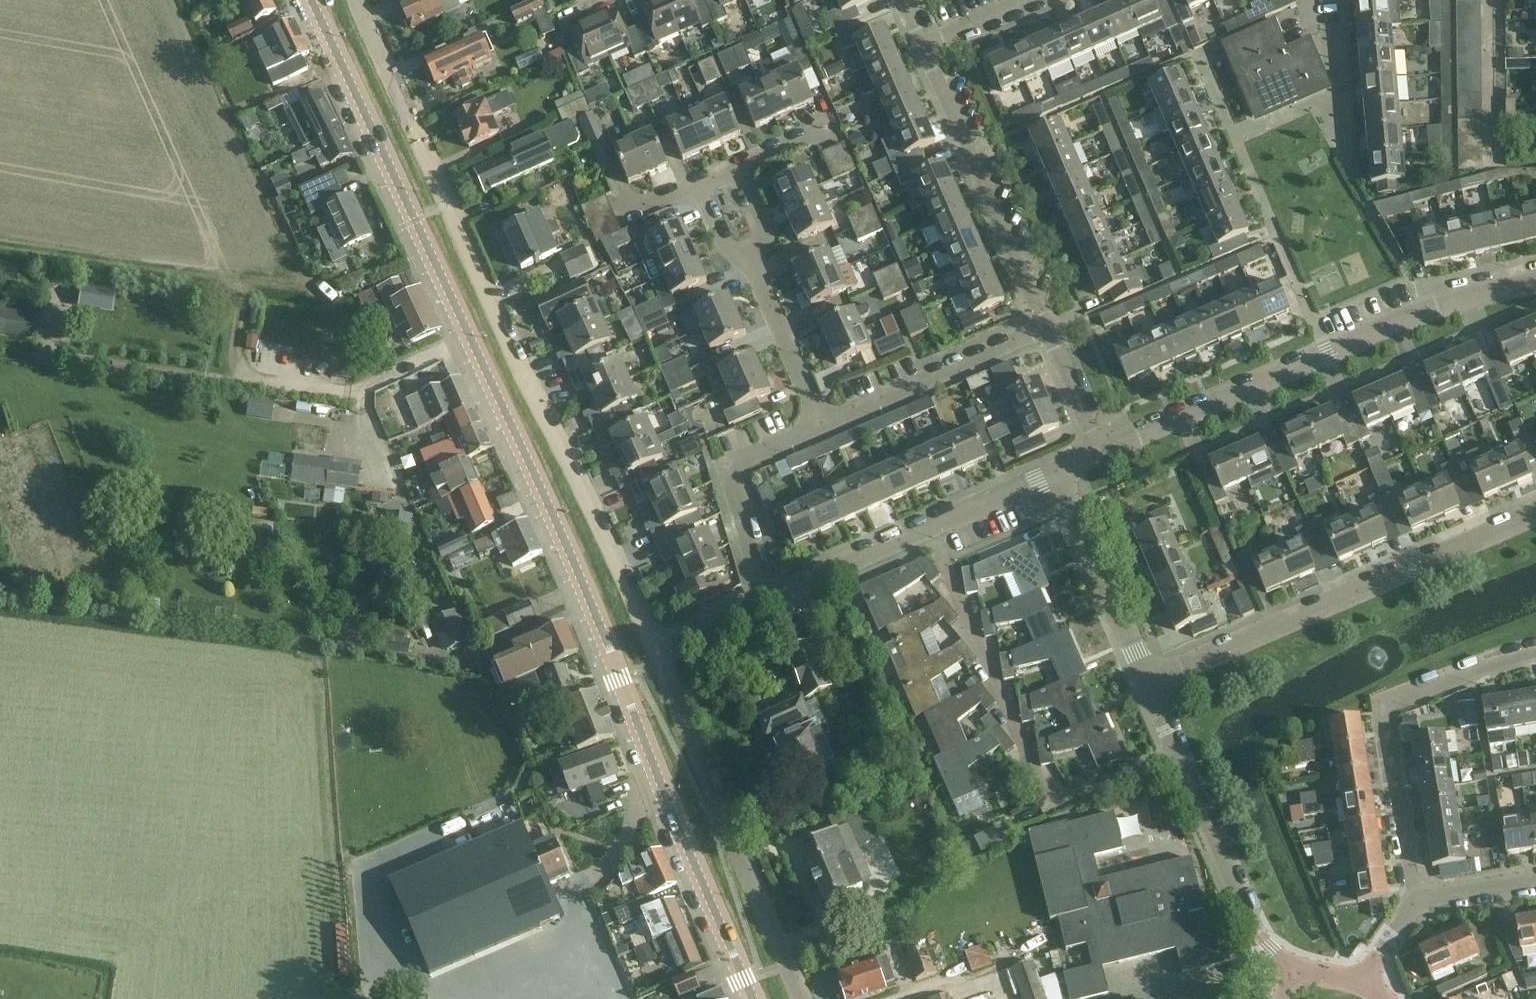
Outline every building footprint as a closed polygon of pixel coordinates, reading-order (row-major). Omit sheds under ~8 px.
[(255,22),(278,11),(272,0),(244,0),(255,22)] [(443,15),(460,7),(457,0),(411,0),(400,5),(411,29),(443,15)] [(554,31),(541,0),(539,0),(511,12),(517,25),(534,17),(542,36),(554,31)] [(636,28),(647,54),(659,48),(657,43),(678,33),(664,0),(654,0),(640,6),(647,23),(636,28)] [(678,33),(699,24),(702,29),(714,24),(704,0),(699,0),(692,3),(690,0),(664,0),(678,33)] [(714,24),(727,18),(722,7),(739,0),(704,0),(714,24)] [(840,9),(826,15),(833,29),(860,18),(855,7),(871,0),(837,0),(840,9)] [(1138,32),(1161,22),(1166,32),(1177,27),(1165,0),(1163,0),(1153,4),(1152,0),(1126,0),(1127,1),(1125,2),(1138,32)] [(1211,0),(1171,0),(1182,25),(1193,20),(1189,10),(1211,0)] [(1268,5),(1272,15),(1296,4),(1294,0),(1280,0),(1268,5)] [(1439,25),(1440,24),(1450,25),(1450,0),(1439,0),(1439,25)] [(551,1),(544,4),(548,12),(555,9),(551,1)] [(1102,12),(1116,42),(1138,32),(1125,2),(1115,6),(1114,4),(1103,9),(1104,11),(1102,12)] [(1354,5),(1357,32),(1390,29),(1388,2),(1354,5)] [(1268,5),(1246,16),(1250,25),(1272,15),(1268,5)] [(1456,7),(1456,20),(1481,19),(1480,7),(1456,7)] [(592,21),(608,57),(629,48),(634,59),(647,54),(636,28),(624,33),(614,11),(592,21)] [(1079,22),(1092,52),(1116,42),(1102,12),(1092,16),(1091,14),(1080,19),(1081,21),(1079,22)] [(767,16),(757,20),(760,28),(771,23),(767,16)] [(1228,35),(1250,25),(1246,16),(1224,26),(1228,35)] [(788,49),(796,68),(779,75),(795,111),(814,103),(801,75),(812,70),(800,44),(789,19),(777,25),(788,49)] [(1456,20),(1456,32),(1481,32),(1481,19),(1456,20)] [(231,43),(252,31),(246,21),(226,32),(231,43)] [(253,41),(260,55),(274,86),(308,70),(302,57),(310,54),(295,21),(253,41)] [(587,67),(608,57),(592,21),(570,30),(577,47),(566,52),(577,78),(589,72),(587,67)] [(1275,21),(1221,45),(1252,117),(1323,87),(1304,42),(1287,49),(1275,21)] [(1056,32),(1070,62),(1092,52),(1079,22),(1070,27),(1069,24),(1057,29),(1058,31),(1056,32)] [(1439,25),(1440,50),(1450,50),(1450,25),(1440,24),(1439,25)] [(856,46),(864,62),(865,65),(895,52),(884,28),(868,36),(863,25),(835,37),(842,52),(856,46)] [(770,28),(759,32),(764,44),(765,44),(774,40),(770,28)] [(811,28),(800,33),(804,42),(805,44),(816,39),(815,37),(811,28)] [(1202,28),(1189,33),(1194,46),(1207,41),(1202,28)] [(1357,32),(1359,58),(1393,54),(1390,29),(1357,32)] [(732,32),(722,36),(727,46),(737,42),(732,32)] [(759,32),(751,36),(756,47),(764,44),(759,32)] [(1034,42),(1047,72),(1070,62),(1056,32),(1047,37),(1046,34),(1035,39),(1036,42),(1034,42)] [(1456,32),(1456,44),(1481,44),(1481,32),(1456,32)] [(436,84),(452,77),(456,85),(462,87),(470,84),(472,78),(469,70),(491,60),(480,36),(425,61),(436,84)] [(719,40),(711,44),(715,52),(723,48),(719,40)] [(1011,52),(1025,82),(1047,72),(1034,42),(1024,47),(1023,44),(1012,49),(1013,51),(1011,52)] [(1184,44),(1179,46),(1180,47),(1183,55),(1188,53),(1185,44),(1184,44)] [(1456,44),(1457,58),(1481,57),(1481,44),(1456,44)] [(751,65),(743,47),(742,45),(717,56),(726,76),(751,65)] [(1440,50),(1440,76),(1451,76),(1450,50),(1440,50)] [(1522,50),(1508,50),(1508,61),(1518,61),(1523,61),(1522,50)] [(873,83),(874,87),(904,74),(895,52),(865,65),(864,62),(849,68),(852,75),(867,69),(873,83)] [(1002,92),(1025,82),(1011,52),(1002,57),(1001,54),(989,59),(991,62),(988,62),(1002,92)] [(1359,58),(1362,84),(1395,80),(1393,54),(1359,58)] [(1457,70),(1481,70),(1481,57),(1457,58),(1457,70)] [(713,58),(697,65),(706,85),(721,78),(713,58)] [(1150,59),(1127,69),(1132,78),(1154,69),(1150,59)] [(1518,61),(1518,71),(1535,70),(1535,60),(1523,61),(1518,61)] [(841,62),(823,70),(827,80),(828,80),(846,72),(841,62)] [(650,65),(640,70),(645,83),(655,78),(650,65)] [(1127,69),(1104,79),(1108,88),(1132,78),(1127,69)] [(672,85),(679,82),(674,70),(667,73),(672,85)] [(1481,70),(1457,70),(1457,83),(1481,82),(1481,70)] [(1149,86),(1159,109),(1189,96),(1184,86),(1186,85),(1181,74),(1179,75),(1179,73),(1149,86)] [(876,91),(883,106),(884,111),(915,98),(904,74),(874,87),(873,83),(858,90),(862,97),(876,91)] [(760,83),(776,120),(795,111),(779,75),(760,83)] [(1440,76),(1440,102),(1451,102),(1451,76),(1440,76)] [(641,85),(649,104),(664,97),(655,78),(645,83),(641,85)] [(1104,79),(1082,88),(1086,98),(1108,88),(1104,79)] [(827,80),(822,82),(827,93),(830,92),(832,88),(828,80),(827,80)] [(1362,84),(1364,109),(1398,106),(1395,80),(1362,84)] [(1457,95),(1457,108),(1481,108),(1482,108),(1481,95),(1481,82),(1457,83),(1457,95)] [(755,129),(776,120),(760,83),(739,93),(755,129)] [(633,111),(649,104),(641,85),(625,92),(633,111)] [(1082,88),(1058,98),(1063,108),(1086,98),(1082,88)] [(353,153),(323,91),(300,103),(300,104),(286,111),(305,149),(306,148),(312,161),(316,158),(321,168),(330,163),(331,164),(353,153)] [(554,104),(561,119),(577,112),(576,111),(587,106),(581,93),(579,92),(554,104)] [(456,118),(462,131),(460,137),(463,143),(468,145),(469,148),(498,135),(490,117),(514,107),(507,93),(484,103),(482,100),(463,108),(466,114),(456,118)] [(1159,109),(1169,132),(1199,119),(1194,108),(1195,108),(1191,97),(1189,97),(1189,96),(1159,109)] [(269,113),(283,105),(280,99),(280,98),(265,106),(269,113)] [(688,115),(704,152),(722,144),(706,107),(702,98),(684,106),(688,115)] [(886,114),(893,129),(894,134),(925,121),(915,98),(884,111),(883,106),(868,112),(872,120),(886,114)] [(1058,98),(1036,107),(1040,117),(1063,108),(1058,98)] [(1107,103),(1118,126),(1128,122),(1117,98),(1107,103)] [(706,107),(722,144),(741,135),(725,99),(706,107)] [(1515,101),(1505,101),(1506,126),(1516,126),(1515,101)] [(1440,102),(1441,128),(1451,128),(1451,102),(1440,102)] [(1040,117),(1036,107),(1035,105),(1012,115),(1017,127),(1040,117)] [(1092,109),(1102,133),(1112,129),(1102,105),(1092,109)] [(1364,109),(1367,134),(1400,131),(1398,106),(1364,109)] [(252,108),(239,114),(246,129),(259,122),(252,108)] [(1457,108),(1457,120),(1482,120),(1481,108),(1457,108)] [(615,165),(600,131),(592,114),(579,119),(602,171),(615,165)] [(682,161),(704,152),(688,115),(666,125),(682,161)] [(1169,132),(1178,154),(1208,142),(1204,131),(1205,130),(1200,119),(1199,120),(1199,119),(1169,132)] [(1457,120),(1457,133),(1482,133),(1482,120),(1457,120)] [(510,155),(475,170),(486,195),(509,184),(513,187),(520,183),(520,179),(533,173),(556,163),(553,154),(568,148),(576,144),(577,143),(579,138),(571,121),(559,127),(543,134),(526,142),(508,150),(508,152),(510,155)] [(888,158),(888,159),(895,174),(923,162),(918,150),(934,143),(925,121),(894,134),(893,129),(878,135),(881,143),(887,141),(890,148),(899,144),(903,151),(888,158)] [(1118,126),(1127,149),(1138,145),(1128,122),(1118,126)] [(1030,136),(1040,160),(1070,147),(1060,123),(1030,136)] [(1441,128),(1441,154),(1452,154),(1451,128),(1441,128)] [(1102,133),(1112,156),(1122,152),(1112,129),(1102,133)] [(632,140),(648,176),(668,167),(652,131),(632,140)] [(1367,134),(1369,160),(1402,157),(1400,131),(1367,134)] [(867,145),(861,132),(848,138),(853,151),(867,145)] [(1457,133),(1457,146),(1482,145),(1482,133),(1457,133)] [(629,185),(648,176),(632,140),(613,148),(629,185)] [(1178,154),(1188,178),(1218,164),(1214,154),(1215,153),(1210,142),(1209,143),(1208,142),(1178,154)] [(832,149),(844,176),(856,171),(856,170),(844,143),(832,149)] [(1127,149),(1137,172),(1147,168),(1138,145),(1127,149)] [(1457,146),(1458,158),(1482,158),(1482,145),(1457,146)] [(1040,160),(1049,182),(1080,170),(1070,147),(1040,160)] [(833,181),(844,176),(832,149),(821,153),(833,181)] [(1112,156),(1122,179),(1132,174),(1122,152),(1112,156)] [(1452,179),(1452,154),(1441,154),(1441,179),(1452,179)] [(1405,182),(1402,157),(1369,160),(1371,185),(1377,185),(1378,195),(1398,193),(1397,183),(1405,182)] [(1482,172),(1482,158),(1458,158),(1458,173),(1482,172)] [(922,197),(924,202),(954,188),(944,164),(927,171),(923,162),(895,174),(901,188),(916,182),(922,197)] [(1188,178),(1198,200),(1228,187),(1223,176),(1225,176),(1220,165),(1219,165),(1218,164),(1188,178)] [(772,184),(780,203),(817,188),(808,168),(772,184)] [(1137,172),(1147,195),(1157,191),(1147,168),(1137,172)] [(1049,182),(1059,206),(1090,193),(1080,170),(1049,182)] [(1511,181),(1535,180),(1535,170),(1511,171),(1511,181)] [(1484,176),(1486,185),(1501,181),(1511,181),(1511,171),(1500,172),(1484,176)] [(284,172),(270,178),(278,196),(292,189),(284,172)] [(1122,179),(1132,202),(1142,198),(1132,174),(1122,179)] [(331,175),(299,190),(305,202),(312,216),(321,212),(324,210),(331,224),(343,250),(329,256),(333,264),(348,257),(344,249),(372,236),(353,196),(343,200),(337,188),(337,187),(332,176),(331,175)] [(1459,182),(1461,191),(1486,185),(1484,176),(1459,182)] [(1434,188),(1436,198),(1461,191),(1459,182),(1434,188)] [(1198,200),(1208,223),(1238,210),(1233,199),(1235,198),(1230,188),(1229,188),(1228,187),(1198,200)] [(780,203),(789,222),(825,207),(838,201),(833,191),(821,197),(817,188),(780,203)] [(926,205),(932,219),(934,224),(964,211),(954,188),(924,202),(922,197),(908,203),(911,211),(926,205)] [(1407,195),(1411,204),(1436,198),(1434,188),(1407,195)] [(1147,195),(1157,218),(1167,213),(1157,191),(1147,195)] [(1059,206),(1069,228),(1099,216),(1090,193),(1059,206)] [(580,207),(586,220),(611,209),(606,196),(580,207)] [(1132,202),(1141,224),(1151,220),(1142,198),(1132,202)] [(847,216),(853,230),(877,219),(871,206),(847,216)] [(833,226),(825,207),(789,222),(797,242),(833,226)] [(1525,244),(1535,242),(1535,208),(1518,212),(1525,244)] [(586,220),(591,231),(616,220),(611,209),(586,220)] [(1248,233),(1243,222),(1245,221),(1240,210),(1239,211),(1238,210),(1208,223),(1218,246),(1209,250),(1214,260),(1249,245),(1244,234),(1248,233)] [(942,242),(944,246),(974,233),(964,211),(934,224),(932,219),(918,226),(921,233),(935,227),(942,242)] [(1493,217),(1500,250),(1525,244),(1518,212),(1493,217)] [(1176,236),(1167,213),(1157,218),(1166,240),(1176,236)] [(540,214),(504,230),(522,268),(557,252),(551,239),(560,235),(555,222),(546,226),(540,214)] [(1069,228),(1078,251),(1109,238),(1099,216),(1069,228)] [(1468,223),(1476,255),(1500,250),(1493,217),(1468,223)] [(882,231),(877,219),(853,230),(858,242),(882,231)] [(621,232),(616,220),(591,231),(596,243),(603,240),(608,251),(614,248),(615,250),(640,238),(635,226),(621,232)] [(1161,242),(1151,220),(1141,224),(1151,247),(1161,242)] [(654,258),(691,243),(682,223),(645,239),(654,258)] [(894,223),(885,227),(892,242),(901,238),(894,223)] [(1443,229),(1450,261),(1476,255),(1468,223),(1443,229)] [(1425,267),(1450,261),(1443,229),(1418,235),(1417,229),(1404,232),(1410,259),(1422,256),(1425,267)] [(931,256),(937,254),(944,259),(949,257),(952,265),(954,269),(984,256),(974,233),(944,246),(942,242),(928,248),(931,256)] [(1172,239),(1171,245),(1176,249),(1182,247),(1183,241),(1178,237),(1172,239)] [(1078,251),(1088,274),(1118,261),(1109,238),(1078,251)] [(900,263),(910,258),(901,239),(892,243),(891,244),(900,263)] [(653,258),(642,263),(641,264),(650,283),(662,278),(699,262),(691,243),(654,258),(653,258)] [(594,270),(594,269),(598,267),(589,248),(586,250),(584,246),(560,256),(570,280),(594,270)] [(1237,257),(1242,269),(1265,259),(1260,247),(1237,257)] [(793,267),(802,287),(838,271),(829,251),(793,267)] [(955,273),(962,288),(964,292),(994,278),(984,256),(954,269),(952,265),(938,271),(941,279),(955,273)] [(1237,257),(1214,267),(1218,276),(1240,267),(1241,269),(1242,269),(1237,257)] [(923,275),(915,259),(902,265),(909,281),(923,275)] [(1128,284),(1118,261),(1088,274),(1098,297),(1108,292),(1113,303),(1143,290),(1139,279),(1128,284)] [(707,281),(699,262),(662,278),(671,297),(707,281)] [(1170,263),(1158,269),(1163,281),(1175,276),(1170,263)] [(873,275),(878,288),(903,278),(897,264),(873,275)] [(365,266),(334,280),(341,285),(344,293),(354,289),(355,288),(354,285),(370,278),(365,266)] [(1214,267),(1191,277),(1195,286),(1218,276),(1214,267)] [(846,268),(838,271),(802,287),(810,306),(855,287),(846,268)] [(1191,277),(1168,287),(1172,296),(1195,286),(1191,277)] [(908,290),(903,278),(878,288),(883,300),(908,290)] [(1004,301),(994,278),(964,292),(962,288),(947,294),(964,332),(965,331),(968,336),(980,331),(978,326),(992,320),(987,308),(1004,301)] [(561,328),(566,338),(602,322),(602,321),(611,318),(604,304),(599,301),(594,303),(583,280),(534,303),(544,326),(546,325),(549,333),(561,328)] [(440,330),(421,290),(406,297),(398,281),(380,290),(398,330),(399,329),(406,344),(410,343),(411,344),(440,330)] [(922,282),(912,286),(916,296),(926,292),(922,282)] [(1252,293),(1265,323),(1275,319),(1276,320),(1287,316),(1286,314),(1289,313),(1276,283),(1252,293)] [(79,286),(76,308),(113,313),(116,291),(79,286)] [(1168,287),(1145,297),(1150,306),(1172,296),(1168,287)] [(374,290),(358,296),(363,308),(379,302),(374,290)] [(1230,303),(1243,333),(1253,329),(1253,330),(1264,326),(1263,324),(1265,323),(1252,293),(1230,303)] [(692,311),(700,331),(737,314),(729,295),(692,311)] [(1145,297),(1123,306),(1127,316),(1150,306),(1145,297)] [(634,310),(639,323),(664,312),(658,299),(634,310)] [(1207,313),(1220,343),(1230,339),(1230,340),(1241,335),(1241,334),(1243,333),(1230,303),(1207,313)] [(818,326),(827,346),(864,330),(859,319),(867,315),(868,314),(869,312),(869,309),(866,304),(818,326)] [(1127,316),(1123,306),(1099,316),(1104,328),(1128,318),(1127,316)] [(901,317),(911,341),(930,333),(920,309),(901,317)] [(0,310),(0,336),(29,340),(33,314),(0,310)] [(669,324),(664,312),(639,323),(645,335),(669,324)] [(1184,323),(1197,353),(1207,348),(1208,350),(1219,345),(1218,344),(1220,343),(1207,313),(1184,323)] [(746,334),(737,314),(700,331),(709,350),(746,334)] [(1533,357),(1535,355),(1535,321),(1520,327),(1533,357)] [(559,355),(567,374),(606,356),(601,345),(610,341),(602,322),(566,338),(571,349),(559,355)] [(1161,333),(1174,363),(1184,358),(1185,359),(1196,355),(1195,353),(1197,353),(1184,323),(1161,333)] [(1490,355),(1501,381),(1513,376),(1509,367),(1533,357),(1520,327),(1496,338),(1501,349),(1490,354),(1490,355)] [(872,349),(864,330),(827,346),(836,365),(872,349)] [(1138,342),(1151,372),(1162,368),(1163,369),(1174,364),(1173,363),(1174,363),(1161,333),(1138,342)] [(905,347),(899,334),(875,345),(882,361),(890,357),(889,354),(905,347)] [(248,336),(246,350),(256,351),(258,337),(248,336)] [(541,340),(529,345),(532,353),(545,347),(541,340)] [(1128,382),(1139,378),(1139,379),(1150,374),(1150,373),(1151,372),(1138,342),(1115,352),(1128,382)] [(905,347),(889,354),(890,357),(891,358),(907,351),(905,347)] [(1449,358),(1461,388),(1486,377),(1489,386),(1501,381),(1490,355),(1490,354),(1479,359),(1474,348),(1449,358)] [(718,370),(726,390),(763,374),(754,354),(718,370)] [(1036,355),(1027,358),(1030,367),(1039,363),(1036,355)] [(588,386),(593,397),(628,381),(619,362),(610,366),(606,356),(567,374),(576,392),(588,386)] [(659,369),(665,382),(690,370),(684,358),(659,369)] [(1417,385),(1429,412),(1441,407),(1438,398),(1461,388),(1449,358),(1424,369),(1429,380),(1417,385)] [(336,364),(334,378),(350,380),(352,366),(336,364)] [(695,383),(690,370),(665,382),(670,394),(695,383)] [(771,393),(763,374),(726,390),(735,408),(723,413),(729,426),(762,411),(757,399),(771,393)] [(418,429),(442,419),(472,406),(461,378),(406,400),(418,429)] [(1006,428),(1020,422),(1018,418),(1049,405),(1038,381),(1022,388),(1017,378),(989,390),(996,405),(1010,399),(1016,413),(1010,417),(1002,421),(1006,428)] [(1376,390),(1390,419),(1413,409),(1417,417),(1429,412),(1417,385),(1407,389),(1402,379),(1376,390)] [(585,413),(593,431),(631,414),(632,414),(627,403),(636,399),(628,381),(593,397),(597,407),(585,413)] [(1357,412),(1346,417),(1358,443),(1370,438),(1366,429),(1390,419),(1376,390),(1353,400),(1357,412)] [(247,416),(271,420),(275,400),(250,396),(247,416)] [(906,408),(911,420),(934,410),(930,398),(906,408)] [(1059,428),(1049,405),(1018,418),(1020,422),(1026,436),(1013,443),(1019,458),(1047,446),(1042,435),(1059,428)] [(447,432),(431,439),(434,447),(451,441),(481,428),(472,406),(442,419),(447,432)] [(882,419),(887,430),(911,420),(906,408),(882,419)] [(972,430),(948,441),(961,470),(986,460),(981,448),(994,442),(982,415),(979,417),(976,408),(965,413),(972,430)] [(1306,421),(1318,450),(1343,439),(1347,448),(1358,443),(1346,417),(1335,421),(1330,410),(1306,421)] [(614,445),(619,455),(654,438),(646,420),(637,424),(632,414),(631,414),(593,431),(602,450),(614,445)] [(858,429),(863,440),(887,430),(882,419),(858,429)] [(1494,458),(1508,488),(1532,478),(1526,465),(1535,461),(1535,456),(1526,431),(1524,432),(1518,420),(1508,424),(1513,437),(1512,437),(1517,448),(1494,458)] [(1274,447),(1286,474),(1298,469),(1294,460),(1318,450),(1306,421),(1281,431),(1286,442),(1274,447)] [(685,425),(673,430),(677,437),(688,432),(685,425)] [(1535,456),(1535,427),(1526,431),(1535,456)] [(451,441),(454,448),(441,455),(445,466),(467,458),(467,457),(489,448),(481,428),(451,441)] [(834,439),(839,451),(863,440),(858,429),(834,439)] [(685,461),(703,454),(698,439),(697,436),(691,439),(678,445),(685,461)] [(629,486),(658,472),(654,461),(663,457),(654,438),(619,455),(624,465),(612,471),(620,490),(629,486)] [(810,450),(815,461),(839,451),(834,439),(810,450)] [(924,451),(938,481),(961,470),(948,441),(924,451)] [(1234,452),(1246,481),(1271,470),(1275,479),(1286,474),(1274,447),(1264,452),(1259,441),(1234,452)] [(1377,448),(1364,453),(1370,468),(1383,463),(1377,448)] [(791,471),(815,461),(810,450),(786,460),(791,471)] [(901,462),(914,491),(938,481),(924,451),(901,462)] [(1223,491),(1246,481),(1234,452),(1210,462),(1214,473),(1203,478),(1215,505),(1227,500),(1223,491)] [(295,456),(291,481),(325,486),(327,487),(330,463),(330,461),(295,456)] [(1453,462),(1466,492),(1478,487),(1483,499),(1508,488),(1494,458),(1471,468),(1466,457),(1453,462)] [(429,474),(440,498),(441,500),(447,498),(479,484),(467,458),(445,466),(439,469),(439,470),(429,474)] [(877,472),(890,502),(914,491),(901,462),(877,472)] [(1422,490),(1435,520),(1459,510),(1454,497),(1466,492),(1453,462),(1439,468),(1444,480),(1422,490)] [(330,463),(327,487),(346,489),(357,491),(358,487),(361,468),(330,463)] [(650,499),(654,509),(690,493),(681,474),(672,478),(667,468),(658,472),(629,486),(638,504),(650,499)] [(853,483),(866,512),(890,502),(877,472),(853,483)] [(829,493),(842,523),(866,512),(853,483),(829,493)] [(496,523),(479,484),(447,498),(457,522),(464,519),(470,535),(496,523)] [(794,544),(818,533),(805,504),(782,514),(769,485),(757,490),(766,510),(765,511),(777,538),(789,533),(794,544)] [(325,490),(323,502),(343,505),(345,492),(345,490),(325,487),(325,490)] [(1382,493),(1394,523),(1406,518),(1411,530),(1435,520),(1422,490),(1399,500),(1394,488),(1382,493)] [(1349,521),(1362,552),(1387,541),(1381,529),(1394,523),(1382,493),(1382,492),(1367,499),(1372,511),(1349,521)] [(373,493),(372,502),(388,504),(389,495),(373,493)] [(512,493),(496,500),(501,511),(517,503),(512,493)] [(647,525),(655,543),(693,526),(689,516),(698,512),(690,493),(654,509),(659,520),(647,525)] [(805,504),(818,533),(842,523),(829,493),(805,504)] [(253,508),(252,516),(267,518),(268,510),(253,508)] [(1134,536),(1145,561),(1176,548),(1165,524),(1172,521),(1166,508),(1140,519),(1146,531),(1134,536)] [(414,516),(388,513),(385,534),(411,537),(419,538),(421,528),(412,527),(414,516)] [(1233,513),(1223,517),(1228,528),(1238,523),(1233,513)] [(270,542),(272,524),(272,522),(224,517),(222,536),(270,542)] [(1308,525),(1321,555),(1333,550),(1338,562),(1362,552),(1349,521),(1326,531),(1321,519),(1308,525)] [(474,546),(470,547),(475,559),(497,549),(500,556),(506,554),(512,568),(543,553),(527,520),(474,545),(474,546)] [(1277,553),(1290,583),(1314,573),(1309,560),(1321,555),(1308,525),(1295,531),(1300,542),(1277,552),(1277,553)] [(676,557),(680,568),(716,552),(716,551),(707,532),(698,537),(693,526),(655,543),(664,563),(676,557)] [(1209,533),(1219,557),(1228,553),(1218,529),(1209,533)] [(464,534),(435,547),(441,559),(470,546),(464,534)] [(1014,576),(1023,598),(1041,592),(1041,591),(1049,588),(1030,544),(973,568),(973,567),(961,569),(966,595),(978,593),(977,583),(1014,576)] [(1145,561),(1155,584),(1186,571),(1176,548),(1145,561)] [(725,570),(716,551),(716,552),(680,568),(685,578),(670,585),(673,591),(676,589),(677,591),(682,603),(720,586),(715,575),(725,570)] [(1266,594),(1290,583),(1277,553),(1277,552),(1253,563),(1248,551),(1236,556),(1249,586),(1260,581),(1266,594)] [(1238,576),(1228,553),(1219,557),(1228,580),(1238,576)] [(878,632),(886,629),(903,620),(893,598),(924,577),(929,584),(939,577),(924,556),(914,563),(915,564),(859,589),(878,632)] [(1155,584),(1165,608),(1196,595),(1186,571),(1155,584)] [(656,585),(647,589),(652,601),(661,597),(656,585)] [(1024,622),(1034,644),(1059,633),(1041,592),(1023,598),(992,611),(980,613),(985,638),(997,636),(996,627),(1024,622)] [(1206,618),(1196,595),(1165,608),(1175,631),(1188,626),(1193,638),(1218,627),(1212,615),(1206,618)] [(886,629),(904,671),(930,660),(920,637),(943,620),(948,627),(958,619),(943,599),(933,606),(933,607),(903,620),(886,629)] [(328,602),(316,606),(323,624),(335,619),(328,602)] [(536,618),(529,603),(486,621),(492,636),(536,618)] [(1251,605),(1238,610),(1241,618),(1254,612),(1251,605)] [(433,622),(433,623),(438,635),(445,650),(445,651),(446,650),(469,640),(461,622),(458,615),(457,612),(450,615),(433,622)] [(516,652),(491,662),(500,686),(578,654),(565,623),(513,645),(516,652)] [(1051,662),(1061,684),(1078,677),(1086,674),(1067,630),(1059,633),(1034,644),(1011,654),(1011,653),(999,655),(1004,681),(1016,679),(1014,669),(1051,662)] [(952,631),(942,639),(949,648),(959,640),(952,631)] [(385,645),(384,652),(408,656),(410,647),(410,641),(404,640),(404,635),(388,633),(387,632),(385,645)] [(811,642),(785,653),(790,664),(805,698),(806,700),(832,688),(816,652),(811,642)] [(914,719),(923,715),(940,706),(931,684),(961,662),(967,671),(977,663),(962,642),(951,649),(952,650),(930,660),(904,671),(896,674),(914,719)] [(604,710),(597,694),(578,701),(564,666),(546,674),(560,709),(559,709),(577,753),(615,738),(608,721),(610,721),(605,710),(604,710)] [(974,677),(964,685),(970,692),(972,691),(980,684),(980,683),(974,677)] [(1062,708),(1071,730),(1097,719),(1078,677),(1061,684),(1030,697),(1018,699),(1022,724),(1035,721),(1033,713),(1062,708)] [(923,715),(941,756),(943,755),(967,745),(957,723),(980,705),(985,713),(996,705),(980,684),(972,691),(970,692),(971,692),(940,706),(923,715)] [(1513,731),(1535,727),(1535,714),(1533,694),(1508,698),(1513,731)] [(1489,747),(1515,743),(1513,731),(1508,698),(1481,702),(1489,747)] [(813,726),(801,700),(757,720),(766,739),(771,736),(795,789),(836,770),(816,725),(813,726)] [(1477,727),(1473,703),(1460,705),(1464,729),(1477,727)] [(988,715),(980,721),(989,733),(998,726),(988,715)] [(1416,715),(1401,717),(1403,731),(1407,731),(1418,729),(1416,715)] [(1105,716),(1097,719),(1071,730),(1048,740),(1036,742),(1041,767),(1053,765),(1051,755),(1089,748),(1098,770),(1123,759),(1105,716)] [(1328,722),(1333,749),(1363,744),(1364,744),(1360,718),(1328,722)] [(989,735),(967,745),(943,755),(941,756),(942,756),(934,760),(953,804),(960,819),(985,808),(977,793),(968,770),(999,749),(1004,756),(1014,748),(999,727),(989,734),(989,735)] [(1411,740),(1415,767),(1449,762),(1445,735),(1411,740)] [(1291,745),(1293,755),(1314,752),(1312,741),(1291,745)] [(1333,749),(1337,774),(1368,770),(1364,744),(1363,744),(1333,749)] [(560,766),(571,794),(617,775),(607,748),(560,766)] [(1316,763),(1314,752),(1293,755),(1295,766),(1316,763)] [(1519,768),(1528,767),(1526,754),(1517,755),(1519,768)] [(1493,772),(1502,771),(1500,758),(1491,760),(1493,772)] [(1415,767),(1419,792),(1453,787),(1449,762),(1415,767)] [(1337,774),(1340,798),(1372,794),(1368,770),(1337,774)] [(1475,783),(1487,781),(1485,771),(1473,774),(1475,783)] [(1513,790),(1523,789),(1521,776),(1511,778),(1513,790)] [(1419,792),(1423,818),(1457,812),(1453,787),(1419,792)] [(1300,796),(1301,806),(1322,802),(1320,792),(1300,796)] [(1340,798),(1344,824),(1376,819),(1372,794),(1340,798)] [(1489,797),(1477,799),(1478,808),(1491,806),(1489,797)] [(1324,814),(1322,802),(1301,806),(1303,817),(1324,814)] [(1301,806),(1289,808),(1289,809),(1291,823),(1294,822),(1302,821),(1304,821),(1303,817),(1301,806)] [(1423,818),(1428,843),(1461,837),(1457,812),(1423,818)] [(848,826),(848,827),(855,843),(857,849),(881,837),(872,815),(848,826)] [(1058,919),(1066,951),(1087,946),(1093,968),(1064,975),(1069,998),(1095,998),(1109,996),(1103,969),(1176,951),(1183,976),(1230,964),(1223,932),(1194,939),(1188,916),(1204,912),(1191,859),(1100,881),(1094,859),(1123,852),(1114,815),(1066,826),(1065,823),(1028,832),(1049,921),(1058,919)] [(1532,852),(1535,851),(1535,817),(1527,818),(1529,830),(1532,852)] [(1506,856),(1532,852),(1529,830),(1527,818),(1501,822),(1506,856)] [(1344,824),(1348,850),(1380,847),(1376,819),(1344,824)] [(1479,834),(1482,834),(1495,832),(1493,819),(1477,821),(1479,834)] [(553,839),(533,848),(522,823),(388,881),(429,975),(563,918),(549,885),(569,876),(553,839)] [(1007,841),(1000,826),(974,839),(981,853),(1007,841)] [(834,833),(801,847),(815,879),(814,880),(817,887),(818,886),(831,916),(853,906),(848,895),(863,888),(861,884),(845,847),(838,831),(834,833)] [(1495,832),(1482,834),(1484,848),(1497,846),(1495,832)] [(1432,869),(1441,867),(1466,863),(1465,862),(1461,837),(1428,843),(1432,869)] [(1312,846),(1313,857),(1334,853),(1332,843),(1312,846)] [(1348,850),(1352,876),(1384,872),(1380,847),(1348,850)] [(652,944),(687,928),(688,928),(675,898),(653,907),(648,897),(677,885),(662,850),(628,865),(629,868),(625,869),(629,878),(632,876),(642,898),(636,901),(637,902),(614,912),(620,926),(643,917),(653,942),(652,942),(652,944)] [(1336,865),(1334,853),(1313,857),(1315,868),(1336,865)] [(1388,899),(1384,872),(1352,876),(1355,892),(1336,895),(1338,906),(1357,903),(1357,904),(1388,899)] [(613,912),(602,917),(606,927),(617,923),(613,912)] [(1535,948),(1535,916),(1504,921),(1507,944),(1514,959),(1523,958),(1522,951),(1535,948)] [(1365,921),(1358,931),(1368,937),(1375,927),(1365,921)] [(701,961),(687,928),(652,944),(657,955),(666,951),(672,965),(675,964),(678,970),(701,961)] [(1443,939),(1456,968),(1480,957),(1467,928),(1443,939)] [(1431,979),(1456,968),(1443,939),(1418,950),(1431,979)] [(625,943),(617,947),(620,954),(628,951),(625,943)] [(650,943),(634,950),(641,966),(657,959),(650,943)] [(984,946),(965,952),(971,972),(991,965),(984,946)] [(927,949),(906,956),(915,981),(935,974),(927,949)] [(897,988),(886,958),(836,977),(840,988),(837,992),(840,998),(865,998),(897,988)] [(1021,998),(1046,998),(1033,962),(1011,970),(1021,998)] [(1484,967),(1460,978),(1464,987),(1488,976),(1484,967)] [(679,998),(681,998),(701,990),(694,974),(672,984),(679,998)] [(1511,976),(1497,981),(1502,993),(1516,987),(1511,976)] [(1440,997),(1464,987),(1460,978),(1436,988),(1440,997)] [(1535,989),(1535,978),(1525,979),(1527,990),(1535,989)] [(722,988),(698,998),(726,998),(722,988)]
